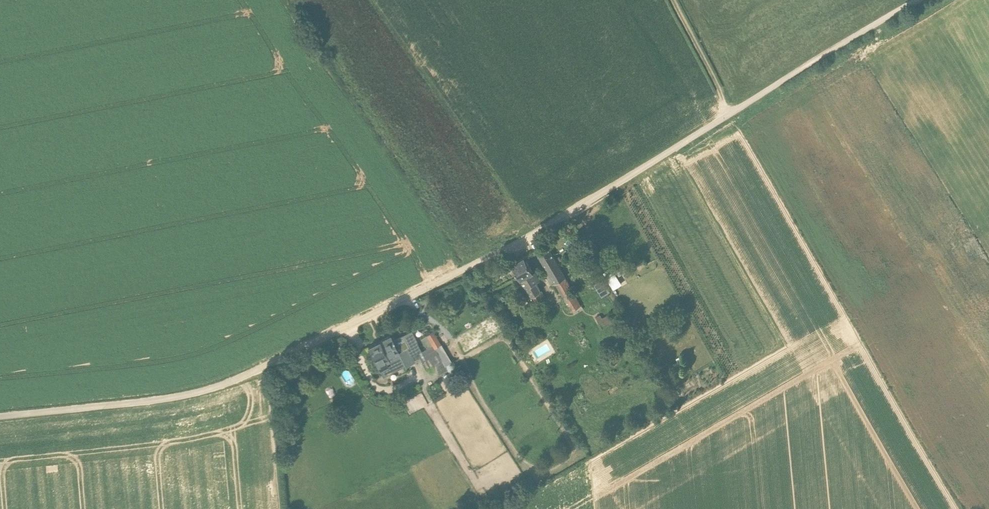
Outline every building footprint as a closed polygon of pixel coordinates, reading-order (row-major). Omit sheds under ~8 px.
[(565,277),(546,245),(537,250),(555,283),(570,311),(581,306),(565,277)] [(547,300),(546,298),(537,281),(538,281),(533,272),(524,257),(512,264),(520,279),(530,297),(529,297),(534,306),(547,300)] [(605,273),(614,289),(623,283),(614,268),(605,273)] [(612,322),(608,313),(597,316),(600,326),(612,322)] [(446,357),(444,354),(445,353),(443,349),(433,331),(420,339),(426,349),(417,354),(425,368),(432,364),(438,374),(447,369),(443,362),(444,361),(443,358),(446,357)] [(387,358),(409,347),(414,345),(408,333),(402,336),(392,341),(390,336),(379,341),(387,358)] [(367,347),(380,370),(383,376),(405,365),(405,364),(415,360),(409,347),(387,358),(379,341),(367,347)]
